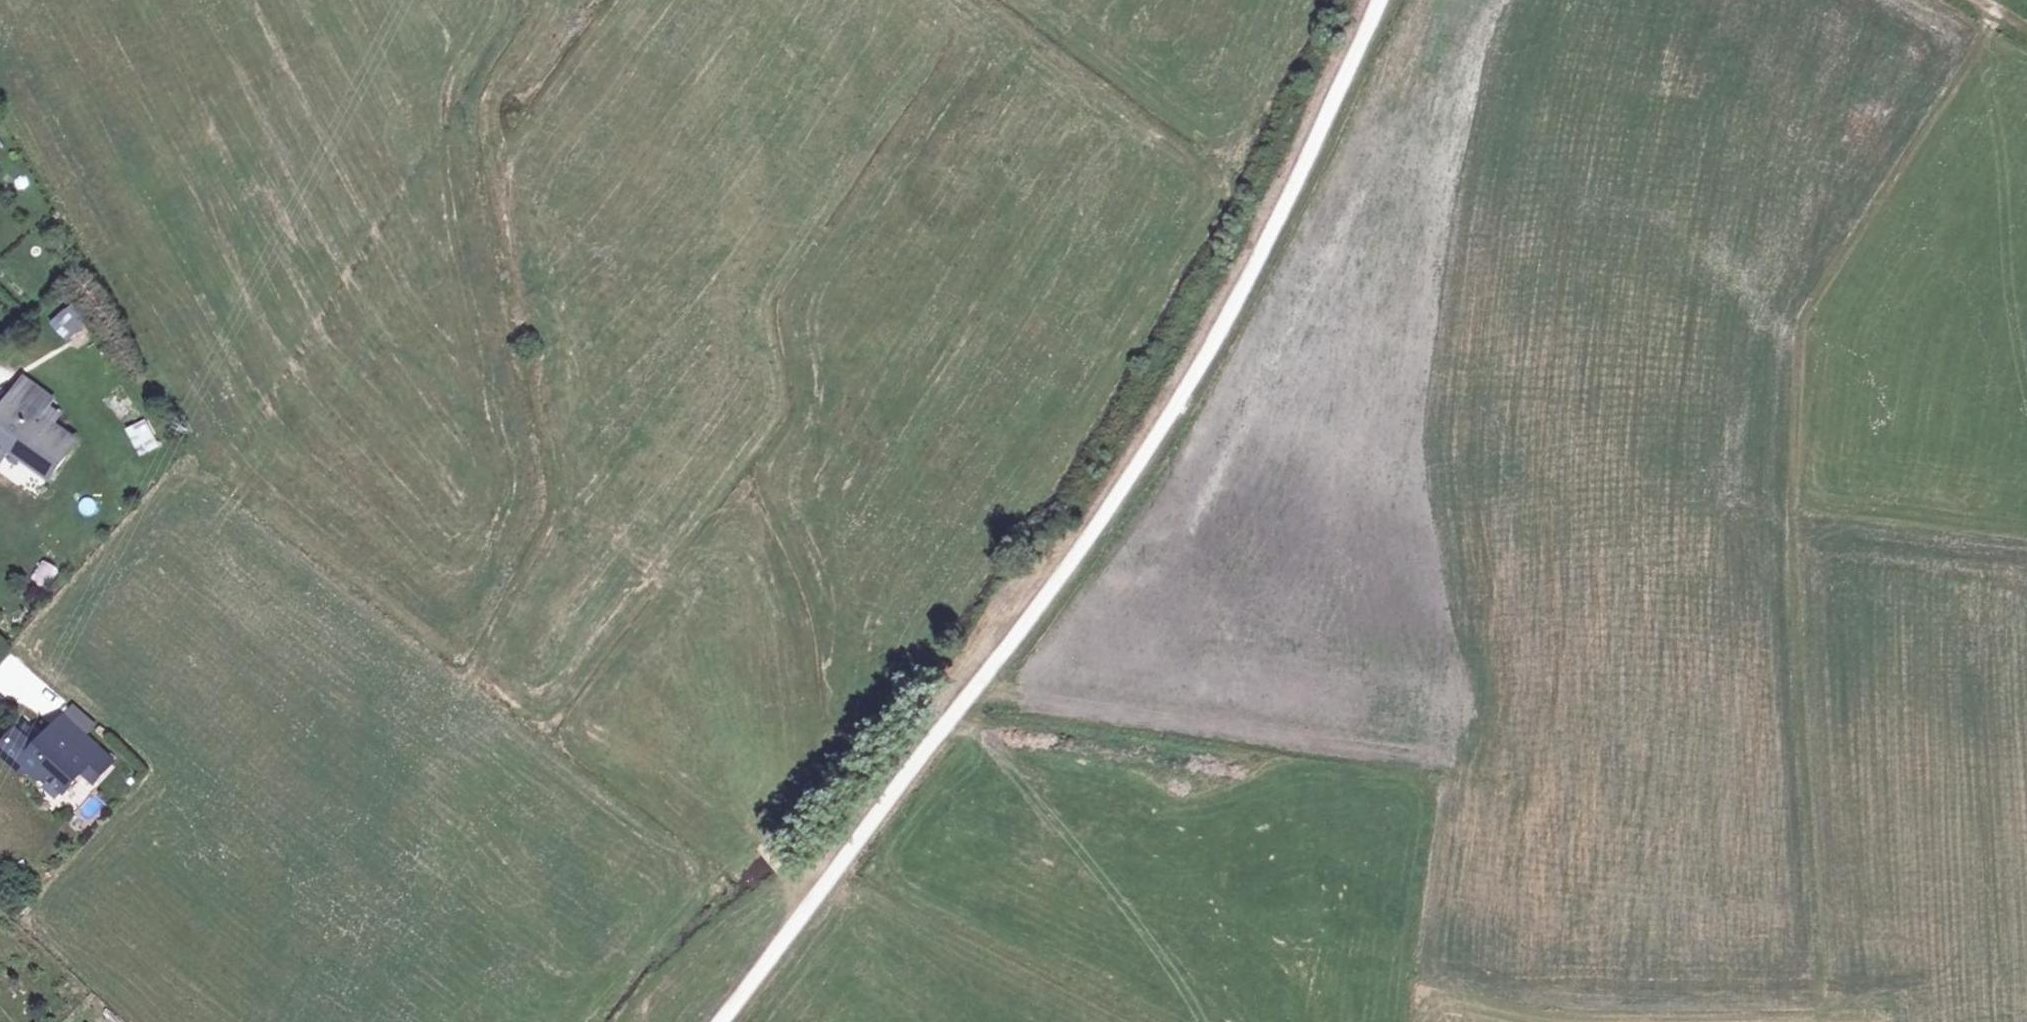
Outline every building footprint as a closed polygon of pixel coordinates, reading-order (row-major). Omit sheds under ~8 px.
[(50,316),(59,339),(86,328),(77,305),(50,316)] [(78,443),(14,397),(0,417),(0,458),(4,461),(11,450),(52,479),(78,443)] [(125,429),(139,457),(159,446),(145,419),(125,429)] [(19,730),(0,751),(23,772),(31,771),(30,763),(26,761),(38,747),(19,730)] [(84,773),(96,783),(114,762),(85,737),(75,748),(54,730),(38,747),(26,761),(30,763),(31,771),(39,779),(51,779),(66,793),(84,773)]
